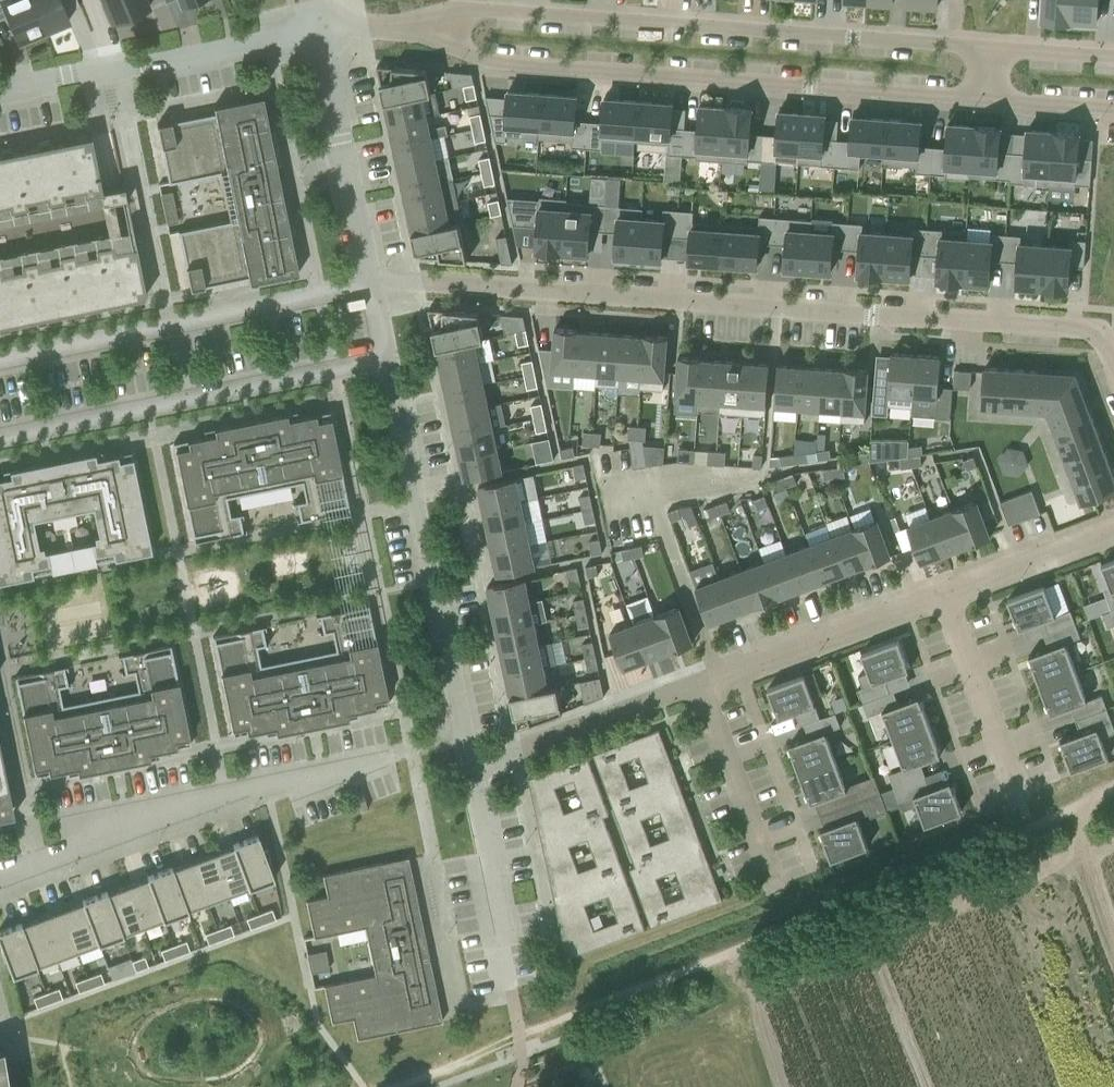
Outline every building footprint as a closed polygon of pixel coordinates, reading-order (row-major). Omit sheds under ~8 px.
[(30,0),(0,0),(18,42),(27,38),(28,41),(44,34),(30,0)] [(44,34),(60,28),(59,25),(68,21),(59,0),(30,0),(44,34)] [(111,22),(147,7),(145,0),(102,0),(111,22)] [(938,0),(907,0),(907,5),(916,5),(916,9),(928,10),(928,6),(937,7),(938,0)] [(1041,20),(1045,20),(1045,24),(1057,25),(1057,21),(1069,22),(1070,0),(1043,0),(1041,20)] [(1069,22),(1070,22),(1070,21),(1096,23),(1098,0),(1070,0),(1069,22)] [(385,101),(386,102),(423,95),(431,93),(426,70),(377,66),(383,96),(385,96),(386,101),(385,101)] [(463,86),(461,72),(450,72),(453,88),(463,86)] [(472,73),(461,72),(463,86),(474,83),(472,73)] [(463,86),(466,100),(477,98),(474,84),(463,86)] [(506,115),(489,114),(495,141),(505,142),(506,136),(539,139),(542,94),(508,91),(506,115)] [(386,102),(390,124),(427,116),(440,113),(435,92),(431,93),(423,95),(386,102)] [(542,94),(539,139),(572,141),(571,147),(586,148),(588,121),(575,120),(577,96),(542,94)] [(156,125),(168,182),(168,183),(219,172),(229,221),(178,231),(189,289),(247,277),(249,284),(297,274),(261,96),(213,106),(214,113),(156,125)] [(588,121),(586,148),(601,149),(602,139),(635,141),(638,101),(604,98),(602,122),(588,121)] [(638,101),(635,141),(668,144),(667,154),(682,155),(684,128),(671,127),(673,103),(638,101)] [(684,128),(682,155),(696,156),(696,159),(722,161),(726,107),(700,105),(698,129),(684,128)] [(726,107),(722,161),(748,163),(748,160),(761,161),(763,134),(750,133),(752,109),(726,107)] [(763,134),(761,161),(777,162),(798,163),(802,113),(779,111),(777,135),(763,134)] [(469,115),(472,129),(483,127),(480,113),(469,115)] [(802,113),(798,163),(819,165),(835,166),(837,140),(823,139),(825,115),(802,113)] [(390,124),(395,146),(432,138),(427,116),(390,124)] [(837,140),(835,166),(859,168),(861,151),(883,153),(884,153),(887,119),(852,117),(850,140),(837,140)] [(883,153),(882,164),(916,166),(916,173),(931,174),(933,147),(919,146),(921,122),(887,119),(884,153),(883,153)] [(933,147),(931,174),(946,175),(946,167),(970,168),(971,169),(974,126),(948,124),(946,148),(933,147)] [(970,168),(969,176),(1009,179),(1010,179),(1012,153),(998,152),(1000,128),(974,126),(971,169),(970,168)] [(483,127),(472,129),(475,142),(486,140),(483,127)] [(1009,179),(1009,182),(1049,185),(1053,132),(1027,130),(1025,154),(1012,153),(1010,179),(1009,179)] [(1053,132),(1049,185),(1075,187),(1075,184),(1090,186),(1092,159),(1077,157),(1079,134),(1053,132)] [(8,205),(9,211),(27,208),(25,202),(45,198),(46,204),(64,200),(63,194),(82,190),(84,196),(108,191),(111,202),(121,200),(122,203),(126,202),(120,175),(99,180),(90,136),(0,154),(0,207),(8,205)] [(395,146),(399,167),(436,159),(432,138),(395,146)] [(478,159),(481,172),(492,170),(489,157),(478,159)] [(399,167),(404,189),(441,181),(436,159),(399,167)] [(492,170),(481,172),(484,186),(495,183),(492,170)] [(404,189),(409,210),(445,202),(441,181),(404,189)] [(749,183),(749,191),(759,191),(760,184),(749,183)] [(177,222),(171,191),(160,193),(160,192),(159,193),(166,225),(167,225),(167,224),(177,222)] [(539,200),(507,197),(513,225),(537,227),(536,250),(562,252),(565,202),(567,202),(567,199),(540,197),(539,200)] [(488,202),(491,216),(501,214),(498,200),(488,202)] [(409,210),(413,232),(450,224),(445,202),(409,210)] [(565,202),(562,252),(588,254),(590,231),(603,232),(605,205),(567,202),(565,202)] [(605,205),(603,232),(616,232),(615,256),(638,258),(641,219),(642,219),(643,208),(620,207),(620,206),(605,205)] [(641,219),(638,258),(661,260),(663,236),(676,237),(678,210),(663,209),(663,221),(642,219),(641,219)] [(678,210),(676,237),(690,238),(688,262),(723,264),(726,224),(693,222),(693,211),(678,210)] [(726,224),(723,264),(757,267),(759,243),(772,244),(774,217),(759,216),(759,227),(726,224)] [(774,217),(772,244),(786,245),(784,269),(807,271),(810,232),(811,232),(812,220),(774,217)] [(450,224),(413,232),(413,233),(414,233),(415,237),(413,238),(417,257),(467,261),(459,222),(450,224)] [(810,232),(807,271),(830,272),(832,248),(846,249),(847,223),(833,222),(832,233),(811,232),(810,232)] [(847,223),(846,249),(859,250),(857,274),(883,276),(887,234),(862,232),(863,224),(847,223)] [(887,234),(883,276),(909,278),(911,254),(925,255),(927,229),(912,227),(911,235),(887,234)] [(927,229),(925,255),(938,256),(936,280),(948,281),(949,281),(962,282),(966,239),(967,240),(967,232),(927,229)] [(966,239),(962,282),(988,284),(990,260),(1004,261),(1006,234),(991,233),(990,241),(967,240),(966,239)] [(1006,234),(1004,261),(1017,262),(1015,286),(1042,288),(1045,245),(1020,244),(1021,235),(1006,234)] [(496,238),(499,252),(509,250),(506,236),(496,238)] [(1045,245),(1042,288),(1067,290),(1069,266),(1084,267),(1086,240),(1070,239),(1069,247),(1045,245)] [(145,296),(135,246),(113,250),(111,245),(94,248),(95,254),(75,258),(74,252),(57,256),(58,261),(38,265),(37,260),(20,263),(21,269),(1,273),(0,267),(0,326),(145,296)] [(509,250),(499,252),(501,263),(512,264),(509,250)] [(436,343),(438,348),(474,340),(474,341),(483,339),(478,313),(428,309),(435,343),(436,343)] [(515,331),(511,315),(501,314),(505,334),(515,331)] [(523,316),(511,315),(515,331),(526,329),(523,316)] [(575,372),(578,331),(579,331),(579,330),(555,328),(551,370),(575,372)] [(515,332),(518,346),(529,343),(526,329),(515,332)] [(597,374),(600,332),(579,331),(578,331),(575,372),(596,374),(597,374)] [(619,375),(622,334),(600,332),(597,374),(596,374),(595,385),(619,386),(620,375),(619,375)] [(644,336),(643,336),(622,334),(619,375),(620,375),(640,377),(641,377),(644,336)] [(663,390),(667,336),(643,334),(643,336),(644,336),(641,377),(640,377),(640,388),(663,390)] [(438,348),(442,369),(479,362),(474,341),(474,340),(438,348)] [(875,375),(872,414),(887,415),(888,405),(912,407),(913,396),(916,355),(891,353),(889,377),(875,375)] [(916,355),(913,396),(937,398),(940,357),(916,355)] [(698,400),(702,359),(703,359),(703,358),(679,356),(675,398),(698,400)] [(721,402),(724,360),(703,359),(702,359),(698,400),(720,402),(721,402)] [(522,362),(524,375),(535,373),(532,360),(522,362)] [(742,414),(746,362),(724,360),(721,402),(720,402),(719,413),(742,414)] [(442,369),(447,391),(484,383),(479,362),(442,369)] [(765,416),(769,364),(746,362),(742,414),(765,416)] [(798,407),(801,366),(778,364),(775,406),(798,407)] [(820,409),(823,368),(801,366),(798,407),(820,409)] [(1090,413),(1084,415),(1071,379),(1038,377),(1038,371),(984,367),(982,408),(1047,412),(1080,502),(1113,490),(1113,477),(1090,413)] [(845,369),(844,369),(823,368),(820,409),(841,411),(842,411),(845,369)] [(864,423),(868,370),(844,368),(844,369),(845,369),(842,411),(841,411),(840,421),(864,423)] [(958,370),(957,381),(970,382),(970,371),(958,370)] [(535,373),(524,375),(527,389),(538,387),(535,373)] [(447,391),(451,413),(488,405),(484,383),(447,391)] [(531,405),(534,419),(544,416),(542,403),(531,405)] [(451,413),(456,435),(493,427),(488,405),(451,413)] [(211,435),(173,443),(193,542),(245,531),(241,513),(229,516),(224,489),(299,474),(305,500),(292,503),(296,521),(348,510),(328,411),(290,419),(289,413),(210,429),(211,435)] [(544,416),(534,419),(537,432),(547,430),(544,416)] [(636,440),(637,427),(629,426),(628,439),(636,440)] [(456,435),(461,456),(497,449),(493,427),(456,435)] [(645,440),(646,427),(637,427),(636,440),(645,440)] [(591,445),(592,432),(584,432),(583,445),(591,445)] [(600,446),(601,433),(592,432),(591,445),(600,446)] [(891,440),(889,458),(897,457),(908,456),(909,447),(909,441),(891,440)] [(923,453),(922,445),(909,447),(910,455),(923,453)] [(540,448),(543,462),(554,460),(551,446),(540,448)] [(573,446),(560,449),(561,458),(562,459),(575,456),(573,446)] [(1002,480),(1027,479),(1025,447),(1000,449),(1002,480)] [(497,449),(461,456),(463,465),(461,465),(464,479),(502,471),(497,449)] [(694,463),(695,450),(686,449),(685,462),(694,463)] [(831,458),(830,449),(816,451),(818,460),(831,458)] [(130,452),(130,451),(95,459),(94,452),(9,470),(10,476),(0,478),(0,582),(32,575),(30,567),(45,564),(42,546),(37,547),(32,519),(92,507),(97,534),(93,535),(97,553),(112,550),(113,558),(151,551),(130,452)] [(716,464),(717,451),(708,451),(707,464),(716,464)] [(725,465),(726,452),(717,451),(716,464),(725,465)] [(807,461),(806,452),(793,454),(794,463),(807,461)] [(869,461),(868,453),(854,455),(856,463),(869,461)] [(762,468),(762,455),(753,454),(752,467),(762,468)] [(794,463),(793,454),(780,456),(781,465),(794,463)] [(920,454),(910,456),(911,467),(922,465),(920,454)] [(910,456),(899,457),(901,468),(911,467),(910,456)] [(977,466),(973,456),(963,459),(967,470),(977,466)] [(884,460),(873,462),(874,471),(885,469),(884,460)] [(573,466),(576,479),(586,477),(583,464),(573,466)] [(844,465),(833,467),(835,478),(845,476),(844,465)] [(835,478),(833,467),(823,468),(824,479),(835,478)] [(797,483),(793,473),(783,476),(787,487),(797,483)] [(483,500),(484,508),(538,497),(534,474),(478,486),(481,500),(483,499),(483,500)] [(787,487),(783,476),(773,480),(777,490),(787,487)] [(1040,513),(1032,490),(1000,502),(1009,525),(1040,513)] [(579,497),(582,510),(593,508),(590,494),(579,497)] [(768,505),(764,495),(754,499),(758,509),(768,505)] [(487,521),(489,530),(526,522),(543,518),(538,497),(484,508),(487,521)] [(731,510),(727,500),(717,504),(720,514),(731,510)] [(990,537),(976,500),(952,509),(952,510),(965,545),(966,546),(990,537)] [(720,514),(717,504),(707,508),(711,518),(720,514)] [(681,517),(678,507),(667,511),(671,521),(681,517)] [(593,508),(582,510),(585,524),(595,521),(593,508)] [(965,545),(952,510),(930,518),(943,553),(965,545)] [(943,553),(930,518),(907,527),(920,562),(943,553)] [(890,556),(877,519),(853,528),(853,529),(866,564),(866,565),(890,556)] [(489,530),(493,552),(530,544),(526,522),(489,530)] [(866,564),(853,529),(831,537),(844,572),(866,564)] [(844,572),(831,537),(809,545),(822,580),(844,572)] [(589,541),(592,555),(602,553),(599,539),(589,541)] [(530,544),(493,552),(495,561),(494,561),(497,575),(535,567),(530,544)] [(644,555),(642,544),(631,547),(634,557),(644,555)] [(822,580),(809,545),(787,553),(800,588),(822,580)] [(634,557),(631,547),(621,549),(623,560),(634,557)] [(800,588),(787,553),(765,562),(778,597),(800,588)] [(1101,564),(1113,595),(1106,597),(1111,610),(1113,609),(1113,560),(1101,564)] [(778,597),(765,562),(741,571),(754,606),(754,607),(778,597)] [(598,574),(596,564),(586,566),(588,576),(598,574)] [(566,569),(569,583),(580,581),(577,567),(566,569)] [(754,606),(741,571),(716,580),(729,615),(754,606)] [(493,609),(530,601),(525,578),(487,586),(490,601),(491,600),(493,609)] [(729,615),(716,580),(696,587),(709,622),(729,615)] [(1019,629),(1043,620),(1048,634),(1075,623),(1070,610),(1055,615),(1044,585),(1007,599),(1015,619),(1019,629)] [(1096,596),(1085,600),(1090,613),(1101,609),(1096,596)] [(573,600),(576,614),(586,612),(583,598),(573,600)] [(493,609),(498,630),(534,622),(530,601),(493,609)] [(264,626),(212,636),(232,737),(271,730),(272,734),(351,718),(350,713),(388,706),(368,605),(315,615),(319,633),(331,631),(337,658),(261,673),(256,646),(268,644),(264,626)] [(692,643),(679,606),(654,615),(655,616),(668,651),(668,652),(692,643)] [(1085,608),(1074,612),(1079,625),(1090,621),(1085,608)] [(1101,609),(1090,613),(1095,627),(1106,622),(1101,609)] [(586,612),(576,614),(578,627),(589,625),(586,612)] [(668,651),(655,616),(632,624),(645,659),(668,651)] [(1090,621),(1079,625),(1084,639),(1095,635),(1090,621)] [(498,630),(502,652),(539,644),(534,622),(498,630)] [(645,659),(632,624),(610,633),(623,668),(645,659)] [(906,660),(898,640),(861,653),(868,672),(858,675),(863,687),(857,689),(862,703),(873,699),(890,692),(885,679),(909,670),(905,660),(906,660)] [(582,644),(585,657),(595,655),(592,642),(582,644)] [(1076,672),(1065,642),(1029,655),(1032,665),(1039,685),(1076,672)] [(502,652),(507,674),(544,666),(539,644),(502,652)] [(14,676),(34,776),(65,770),(67,776),(68,776),(160,757),(159,751),(190,744),(170,645),(117,655),(121,674),(133,671),(139,698),(63,713),(58,686),(70,684),(66,666),(14,676)] [(595,655),(585,657),(588,671),(598,668),(595,655)] [(507,674),(511,696),(548,688),(548,687),(544,666),(507,674)] [(813,670),(804,673),(813,698),(821,695),(813,670)] [(1039,685),(1046,704),(1047,704),(1051,714),(1087,700),(1076,672),(1039,685)] [(775,709),(779,719),(791,714),(815,705),(804,675),(767,688),(775,709)] [(580,681),(584,703),(604,696),(600,677),(580,681)] [(548,688),(511,696),(513,703),(512,704),(517,728),(562,711),(556,685),(548,687),(548,688)] [(1105,697),(1110,710),(1113,709),(1113,693),(1105,697)] [(930,726),(923,706),(922,706),(919,697),(882,710),(893,739),(930,726)] [(873,699),(862,703),(867,716),(878,712),(873,699)] [(815,705),(791,714),(796,727),(820,718),(815,705)] [(1107,708),(1079,718),(1084,731),(1060,740),(1064,750),(1063,750),(1071,771),(1108,757),(1101,738),(1113,733),(1113,727),(1107,708)] [(843,713),(832,717),(837,730),(848,726),(843,713)] [(930,726),(893,739),(904,769),(940,755),(937,746),(937,745),(930,726)] [(659,729),(594,754),(604,782),(670,758),(667,750),(664,751),(657,733),(660,732),(659,729)] [(825,731),(789,745),(792,755),(799,774),(836,761),(825,731)] [(13,816),(0,753),(0,818),(13,816)] [(533,800),(535,808),(598,784),(588,756),(530,777),(528,778),(529,781),(529,780),(536,799),(533,800)] [(673,766),(670,758),(604,782),(615,811),(680,786),(679,784),(677,785),(670,767),(673,766)] [(836,761),(799,774),(807,794),(811,804),(830,796),(835,809),(836,809),(863,799),(857,783),(846,787),(836,761)] [(900,770),(889,774),(894,787),(905,783),(900,770)] [(961,811),(954,791),(953,791),(950,781),(914,794),(925,825),(961,811)] [(905,783),(894,787),(899,801),(910,797),(905,783)] [(541,836),(541,838),(603,815),(604,815),(609,813),(598,784),(535,808),(536,816),(539,816),(546,835),(541,836)] [(615,811),(625,839),(691,815),(688,807),(685,808),(678,789),(681,788),(680,786),(615,811)] [(834,824),(820,829),(824,839),(823,839),(831,860),(868,846),(857,816),(869,811),(864,798),(863,799),(836,809),(835,809),(829,812),(834,824)] [(546,859),(547,868),(614,843),(604,815),(603,815),(541,838),(541,840),(542,840),(549,858),(546,859)] [(625,839),(635,867),(636,867),(701,843),(700,841),(697,842),(691,823),(694,822),(691,815),(625,839)] [(273,879),(267,863),(270,862),(267,849),(263,851),(257,835),(232,845),(232,846),(233,846),(248,886),(247,887),(248,888),(273,879)] [(553,895),(554,898),(619,874),(619,875),(625,873),(614,843),(547,868),(549,876),(550,876),(551,875),(558,894),(553,895)] [(630,869),(640,898),(712,871),(709,863),(706,864),(699,846),(702,845),(701,843),(636,867),(635,867),(630,869)] [(233,846),(232,846),(213,853),(228,894),(247,887),(248,886),(233,846)] [(228,894),(213,853),(192,861),(207,902),(228,894)] [(207,902),(192,861),(172,868),(171,869),(187,909),(207,902)] [(436,993),(413,885),(409,886),(404,861),(382,866),(382,862),(322,875),(326,896),(305,900),(313,937),(364,926),(374,974),(323,985),(330,1022),(352,1018),(356,1039),(416,1026),(415,1023),(437,1018),(432,994),(436,993)] [(187,909),(171,869),(172,868),(172,867),(147,876),(147,877),(148,877),(163,918),(162,918),(163,920),(188,910),(187,909)] [(640,898),(651,926),(722,900),(721,897),(719,898),(712,880),(715,879),(712,871),(640,898)] [(558,919),(560,928),(629,902),(619,875),(619,874),(554,898),(554,900),(555,900),(562,918),(560,918),(558,919)] [(148,877),(147,877),(127,885),(142,926),(162,918),(163,918),(148,877)] [(142,926),(127,885),(107,892),(106,893),(121,934),(122,933),(142,926)] [(121,934),(106,893),(107,892),(107,891),(82,900),(82,902),(83,901),(98,942),(97,943),(98,944),(123,935),(122,933),(121,934)] [(83,901),(82,902),(62,909),(77,950),(97,943),(98,942),(83,901)] [(629,902),(560,928),(562,935),(564,935),(572,956),(640,930),(629,902)] [(77,950),(62,909),(41,917),(56,958),(77,950)] [(275,919),(271,909),(258,913),(262,923),(275,919)] [(262,923),(258,913),(246,918),(250,928),(262,923)] [(56,958),(41,917),(21,924),(20,925),(35,966),(36,965),(56,958)] [(20,925),(21,924),(21,923),(0,931),(0,945),(1,948),(0,949),(3,961),(6,960),(12,976),(37,967),(36,965),(35,966),(20,925)] [(233,934),(229,924),(217,929),(220,939),(233,934)] [(220,939),(217,929),(204,934),(208,944),(220,939)] [(189,951),(185,941),(173,945),(176,955),(189,951)] [(176,955),(173,945),(160,950),(164,960),(176,955)] [(148,966),(144,956),(131,961),(135,971),(148,966)] [(328,969),(326,956),(307,960),(310,973),(328,969)] [(130,958),(119,962),(124,975),(135,971),(131,961),(130,958)] [(91,987),(103,982),(100,972),(87,977),(91,987)] [(91,987),(87,977),(74,982),(78,992),(91,987)] [(62,998),(58,988),(45,993),(49,1003),(62,998)] [(49,1003),(45,993),(33,997),(36,1007),(49,1003)]
